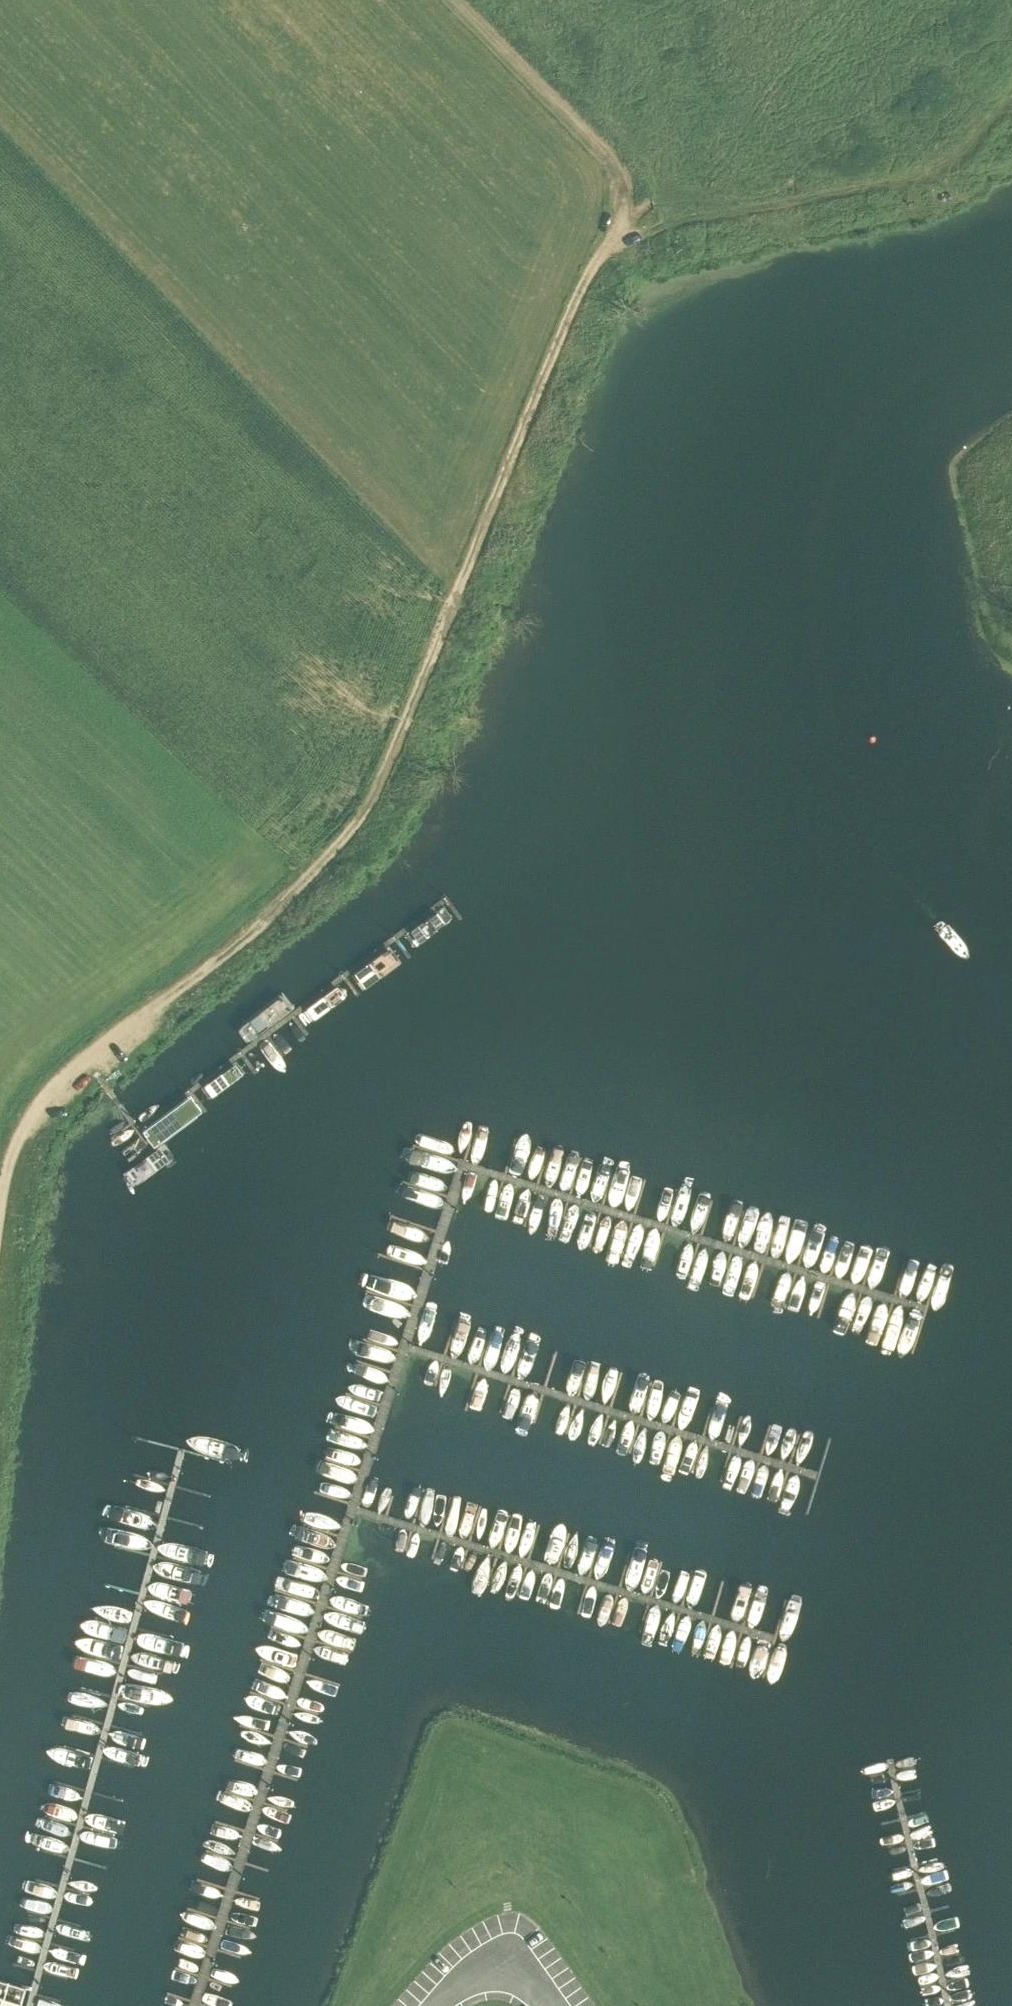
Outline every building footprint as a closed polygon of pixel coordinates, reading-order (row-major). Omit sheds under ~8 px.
[(0,1995),(0,2005),(20,2005),(21,2001),(0,1995)]
